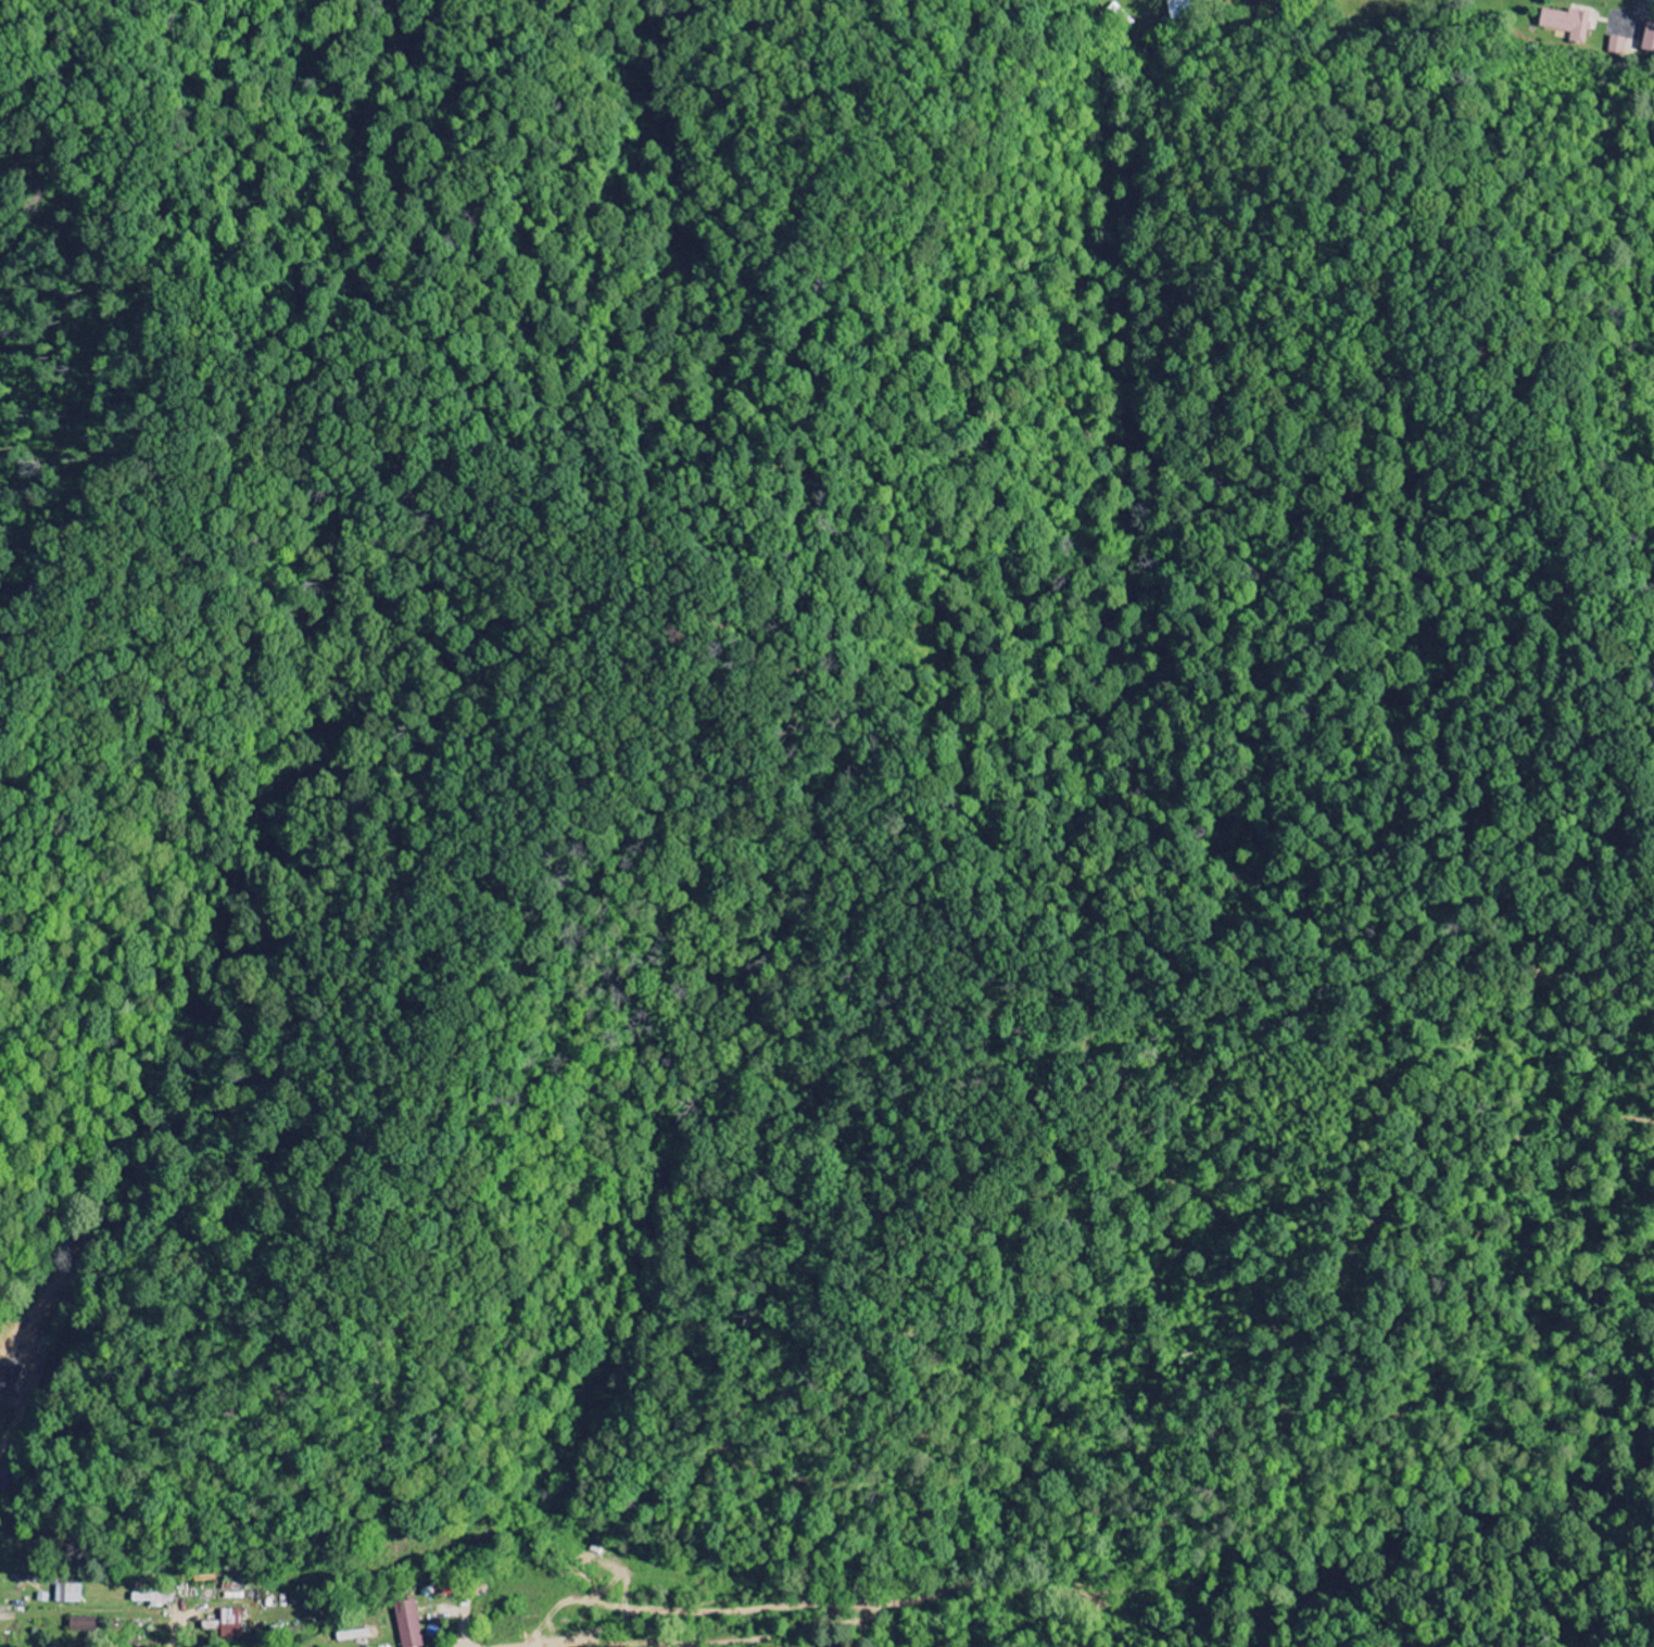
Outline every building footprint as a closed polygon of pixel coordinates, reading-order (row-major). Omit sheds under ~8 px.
[(1538,27),(1571,34),(1569,43),(1583,46),(1590,15),(1569,10),(1568,15),(1542,9),(1538,27)] [(1653,53),(1653,25),(1648,23),(1640,48),(1653,53)] [(81,1588),(56,1588),(55,1603),(81,1603),(81,1588)] [(129,1603),(151,1604),(150,1609),(162,1609),(162,1603),(171,1604),(171,1595),(129,1594),(129,1603)] [(414,1601),(392,1605),(400,1646),(423,1646),(414,1601)] [(240,1610),(220,1611),(221,1622),(203,1623),(203,1637),(241,1635),(240,1610)] [(97,1619),(73,1620),(73,1628),(68,1628),(68,1634),(97,1633),(97,1619)] [(370,1640),(369,1631),(334,1634),(335,1643),(370,1640)]
